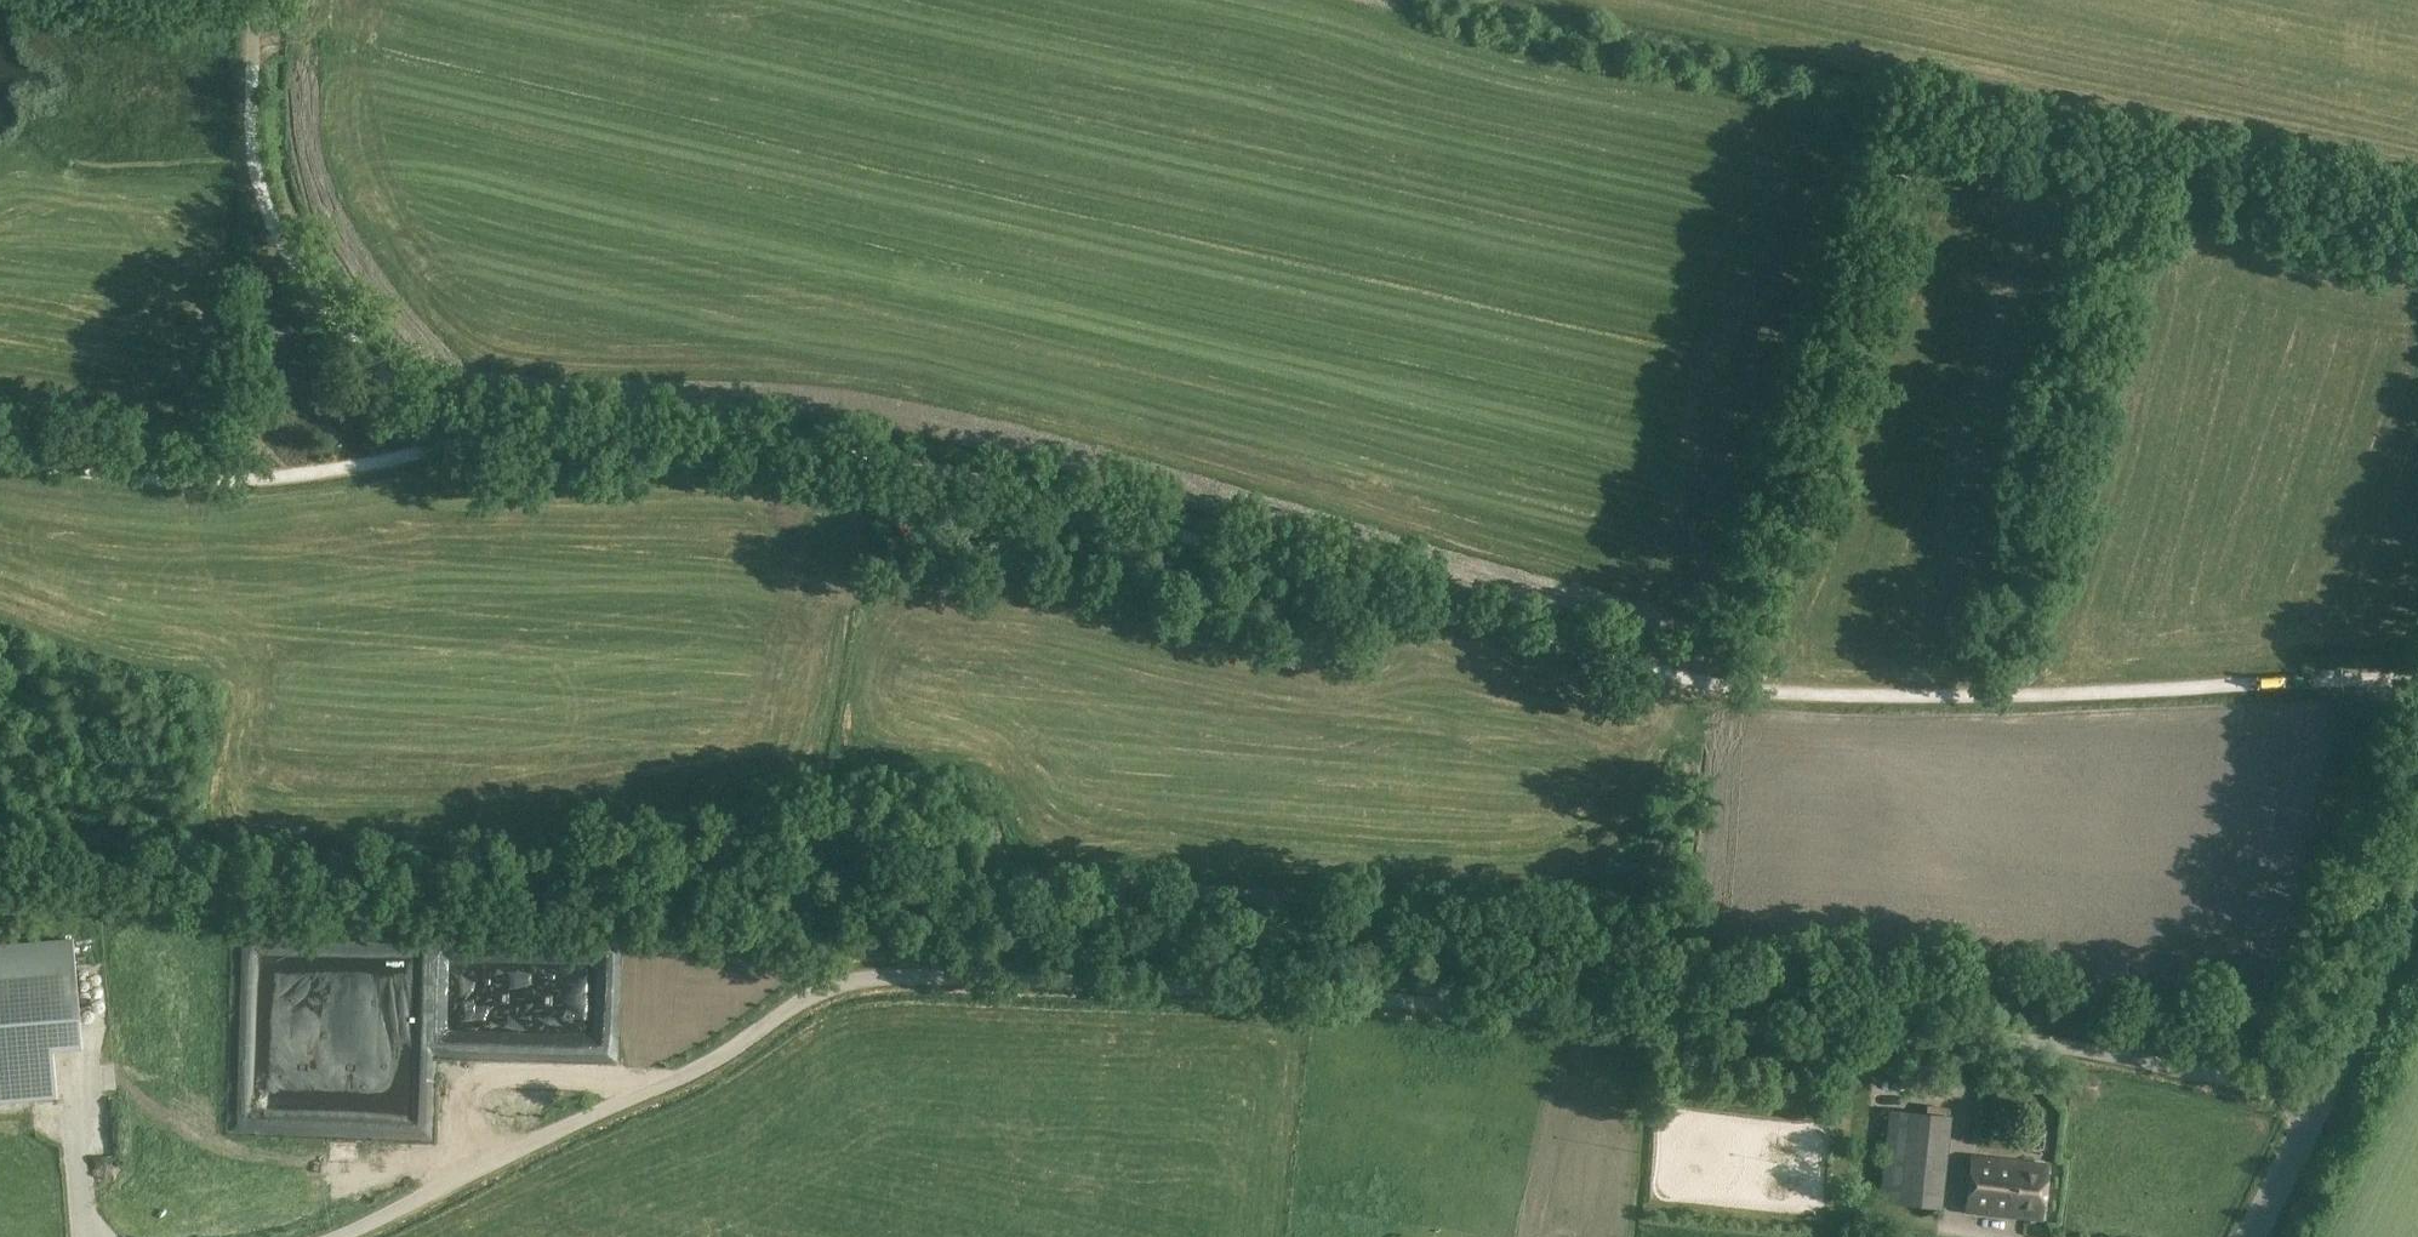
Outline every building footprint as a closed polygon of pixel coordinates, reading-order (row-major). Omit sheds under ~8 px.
[(0,947),(0,1103),(56,1098),(52,1053),(81,1051),(72,941),(0,947)] [(1948,1156),(1886,1149),(1880,1203),(1942,1210),(1948,1156)] [(2045,1166),(1974,1159),(1968,1212),(2040,1219),(2045,1166)]
